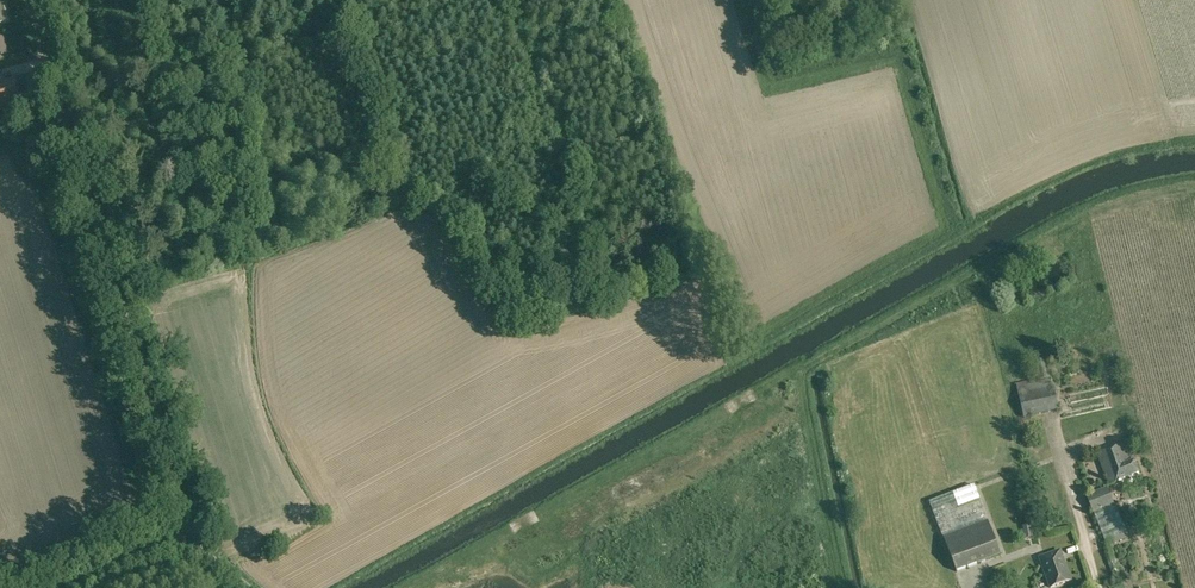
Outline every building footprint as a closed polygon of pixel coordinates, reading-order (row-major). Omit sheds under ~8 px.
[(5,0),(0,0),(0,24),(11,21),(5,0)] [(22,105),(15,79),(0,83),(0,111),(22,105)] [(1053,359),(1033,364),(1037,380),(1050,377),(1053,388),(1057,387),(1056,379),(1058,379),(1053,359)] [(1017,385),(1024,418),(1059,410),(1053,388),(1050,377),(1037,380),(1017,385)] [(1139,380),(1128,385),(1132,394),(1143,389),(1139,380)] [(1139,473),(1128,443),(1098,455),(1109,485),(1139,473)] [(974,486),(930,503),(943,538),(987,521),(974,486)] [(1086,495),(1105,542),(1125,534),(1106,487),(1086,495)] [(956,571),(1000,555),(987,521),(943,538),(956,571)] [(1023,525),(1026,538),(1033,537),(1031,524),(1023,525)] [(268,540),(270,547),(276,545),(274,538),(268,540)] [(1041,558),(1052,587),(1072,581),(1061,551),(1041,558)] [(1111,552),(1106,554),(1108,563),(1114,561),(1111,552)] [(1108,563),(1113,576),(1118,575),(1114,561),(1108,563)]
